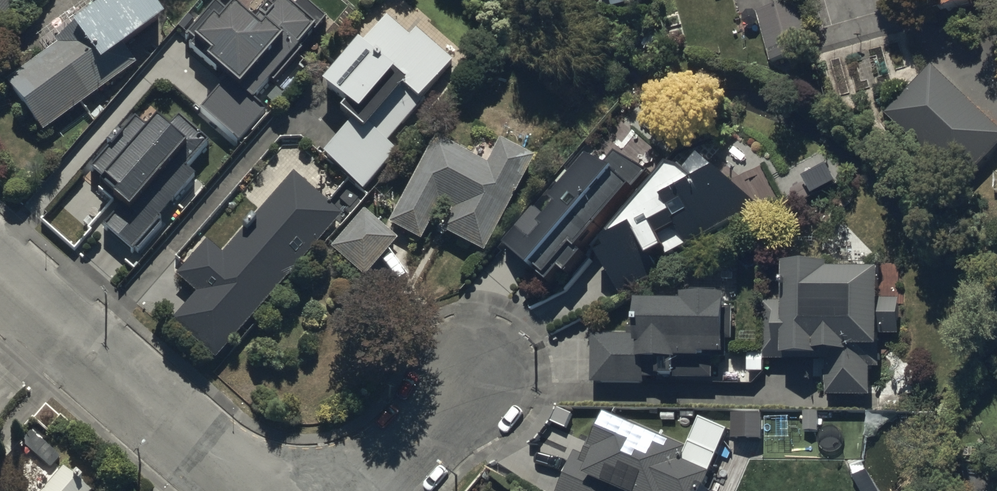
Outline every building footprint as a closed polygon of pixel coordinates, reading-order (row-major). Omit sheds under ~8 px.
[(13,0),(0,0),(0,15),(13,0)] [(4,77),(40,128),(135,61),(119,39),(161,10),(154,0),(93,0),(70,16),(74,21),(54,34),(58,39),(4,77)] [(267,108),(254,99),(325,15),(307,0),(271,0),(257,16),(237,0),(231,0),(225,7),(217,0),(213,0),(187,30),(193,35),(185,44),(218,72),(220,69),(226,75),(199,107),(239,141),(267,108)] [(801,10),(758,20),(771,75),(814,65),(801,10)] [(363,40),(354,33),(319,77),(343,96),(339,102),(351,112),(318,152),(364,189),(397,148),(386,140),(452,58),(399,15),(395,21),(385,13),(363,40)] [(932,73),(887,121),(957,185),(996,142),(996,133),(932,73)] [(137,116),(92,168),(126,198),(102,225),(132,252),(201,173),(190,163),(212,139),(180,112),(170,124),(157,113),(147,125),(137,116)] [(434,132),(386,218),(420,236),(439,202),(449,208),(440,225),(481,248),(533,154),(498,135),(485,159),(434,132)] [(534,201),(503,239),(552,273),(562,258),(573,266),(587,246),(581,241),(650,165),(617,146),(608,155),(588,149),(551,194),(556,198),(545,211),(534,201)] [(609,240),(599,246),(620,292),(663,273),(657,260),(762,201),(721,158),(666,187),(675,203),(654,215),(650,209),(606,234),(609,240)] [(214,355),(339,212),(292,170),(222,251),(205,237),(174,272),(194,290),(170,317),(214,355)] [(397,236),(362,207),(329,245),(364,275),(397,236)] [(786,296),(765,297),(766,356),(825,356),(825,389),(869,389),(869,363),(878,363),(878,309),(900,309),(900,292),(880,293),(880,260),(829,260),(829,253),(785,253),(786,296)] [(732,358),(731,349),(728,349),(729,285),(684,284),(684,293),(638,292),(637,331),(592,330),(591,380),(642,380),(642,373),(707,374),(707,380),(759,380),(759,358),(732,358)] [(572,448),(553,490),(699,490),(726,428),(698,416),(684,446),(599,409),(581,452),(572,448)] [(761,412),(731,411),(731,437),(760,438),(761,412)] [(59,455),(29,429),(19,441),(50,466),(59,455)] [(91,490),(76,477),(80,472),(74,466),(69,472),(61,464),(37,490),(90,490),(91,490)]
